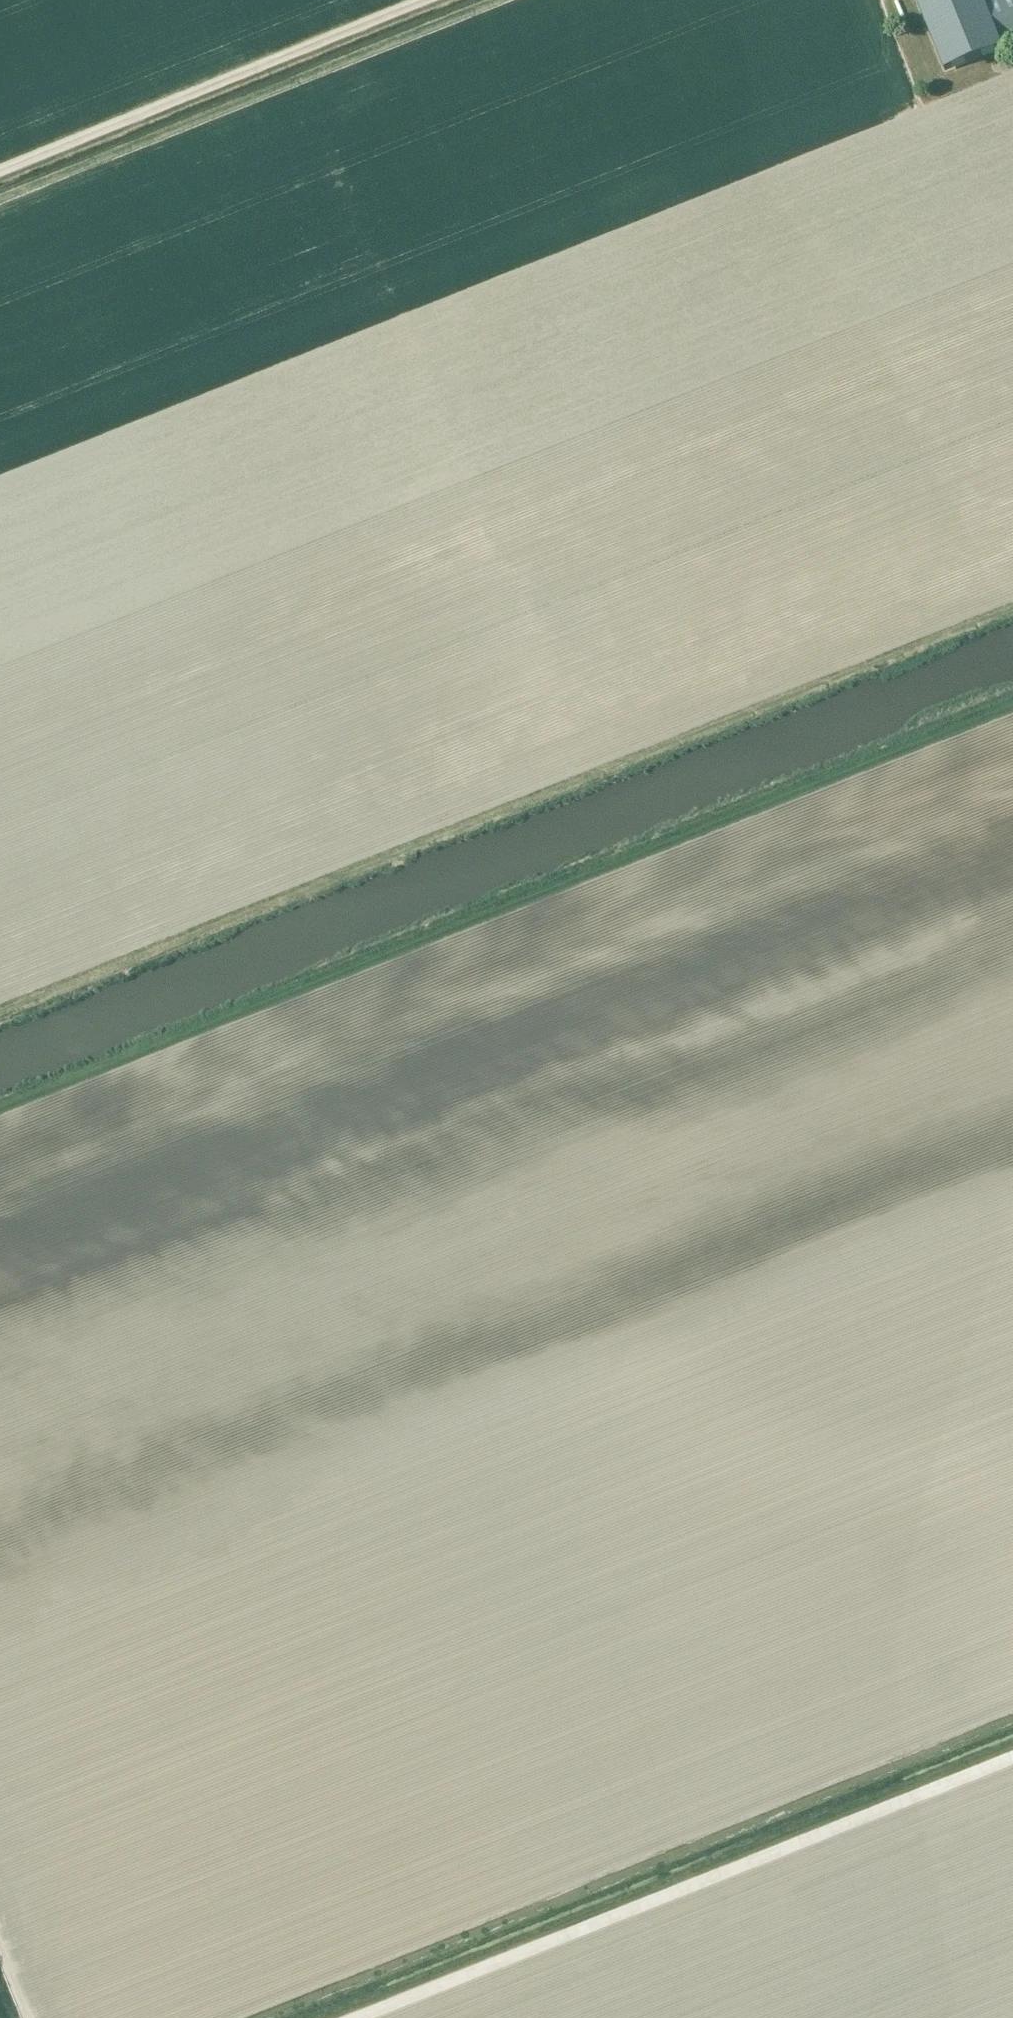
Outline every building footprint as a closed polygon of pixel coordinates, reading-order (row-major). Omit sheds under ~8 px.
[(985,3),(984,0),(917,0),(947,71),(1012,43),(1012,0),(992,0),(985,3)]
